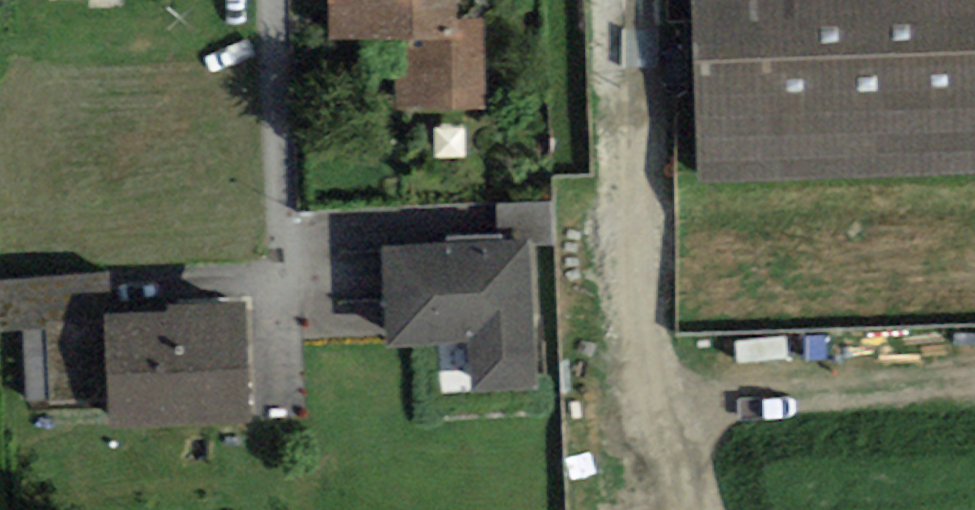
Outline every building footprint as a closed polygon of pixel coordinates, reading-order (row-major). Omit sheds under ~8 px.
[(397,39),(399,111),(488,109),(486,19),(455,20),(454,0),(327,0),(328,40),(397,39)] [(699,180),(974,167),(974,0),(691,0),(699,180)] [(552,200),(497,203),(499,234),(499,242),(532,241),(532,247),(555,245),(552,200)] [(447,245),(499,242),(499,234),(446,236),(447,245)] [(447,245),(384,248),(389,348),(471,345),(473,393),(539,390),(532,247),(532,241),(499,242),(447,245)] [(0,281),(0,327),(25,325),(106,317),(114,317),(105,272),(0,281)] [(110,427),(250,423),(247,312),(246,299),(169,302),(169,315),(114,317),(106,317),(109,402),(110,427)] [(106,317),(25,325),(29,407),(109,402),(106,317)]
